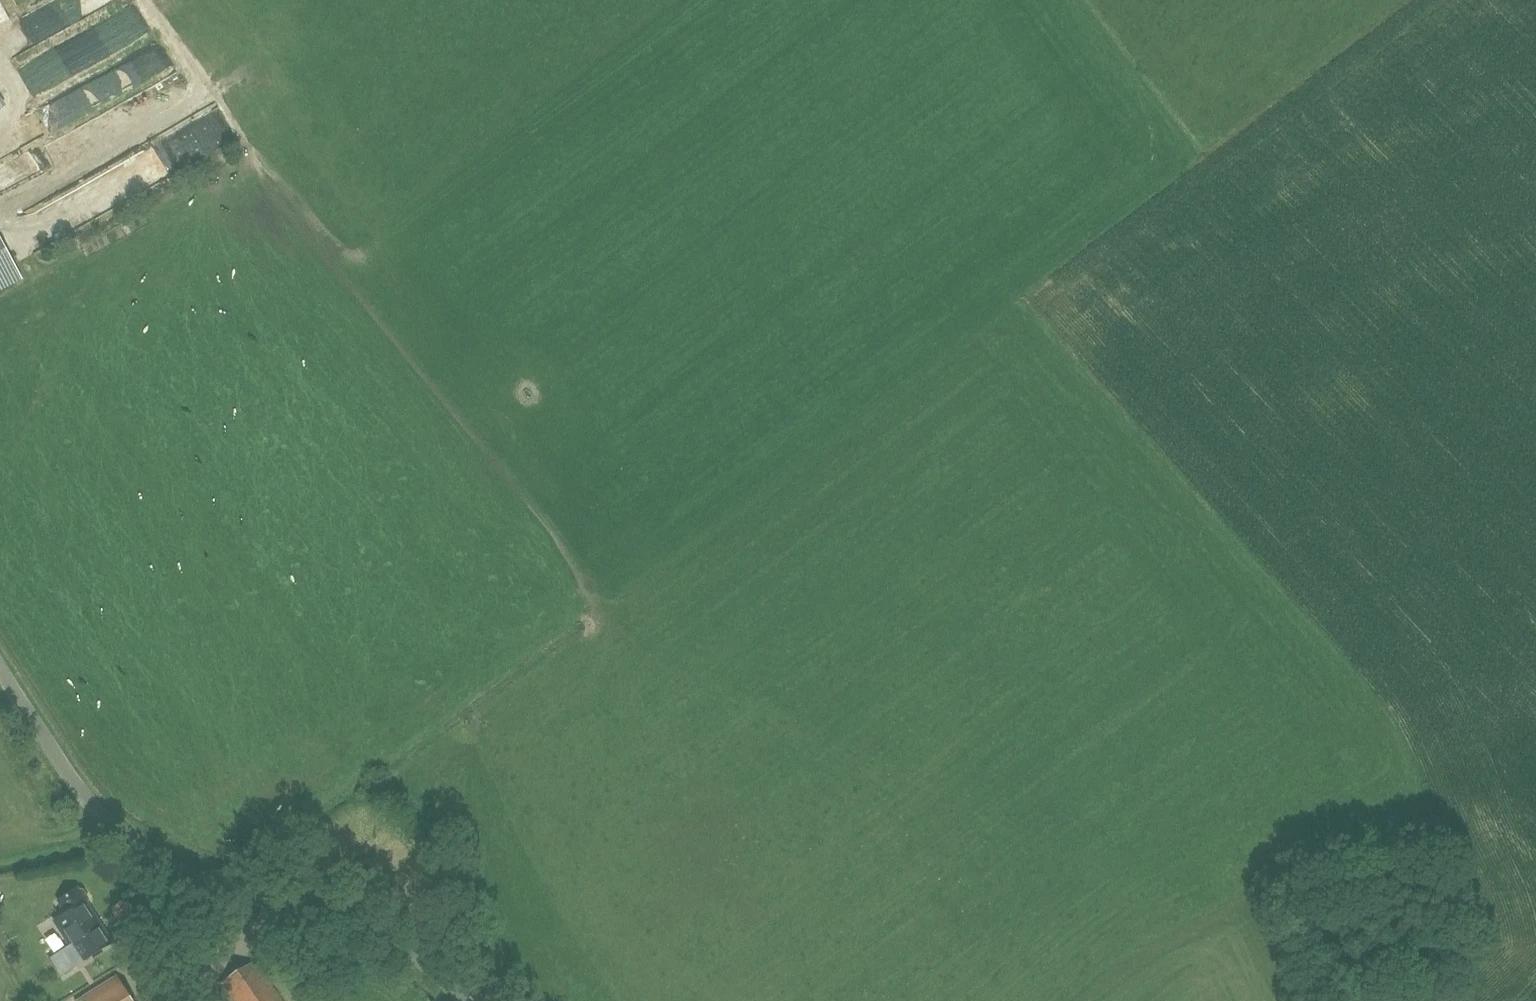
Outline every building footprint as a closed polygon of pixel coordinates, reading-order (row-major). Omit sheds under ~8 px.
[(12,19),(1,1),(0,2),(0,26),(12,19)] [(139,15),(77,39),(87,64),(149,41),(139,15)] [(138,65),(28,112),(37,132),(146,85),(138,65)] [(77,222),(145,189),(133,165),(27,216),(25,213),(6,222),(24,260),(39,253),(31,235),(58,221),(59,224),(74,217),(77,222)] [(0,236),(0,296),(26,282),(1,236),(0,236)] [(80,893),(79,891),(64,900),(72,913),(56,923),(82,964),(113,945),(88,905),(90,904),(90,901),(85,892),(82,891),(80,893)] [(255,962),(220,986),(231,1000),(281,1000),(255,962)] [(118,978),(82,1000),(132,1000),(118,978)]
